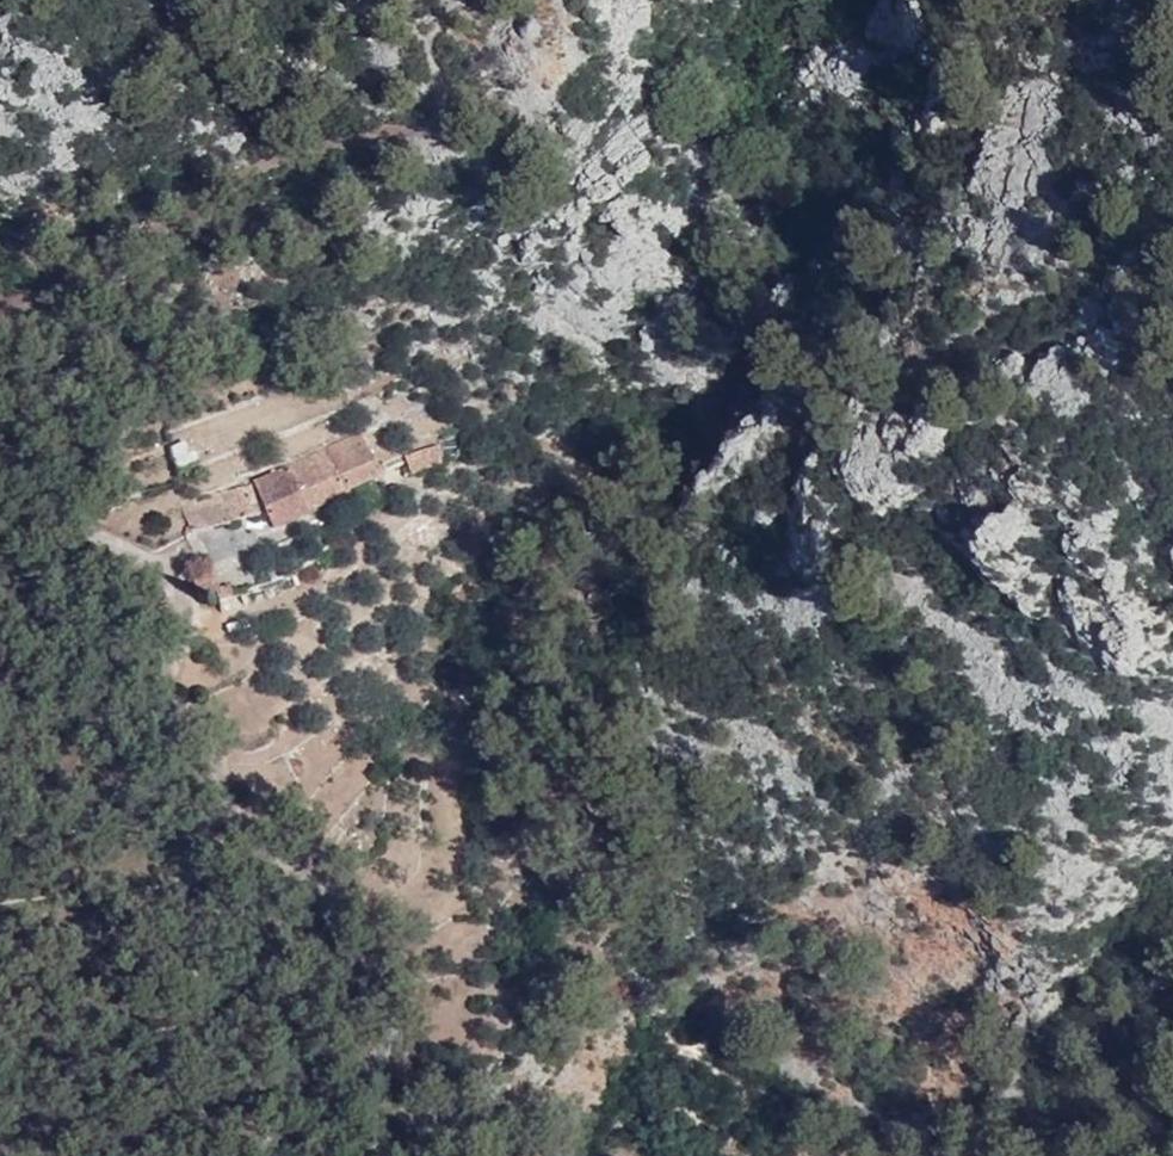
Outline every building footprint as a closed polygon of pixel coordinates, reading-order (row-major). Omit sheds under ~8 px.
[(363,433),(329,447),(337,465),(355,456),(354,450),(367,445),(363,433)] [(177,469),(198,463),(191,439),(170,444),(177,469)] [(251,487),(220,494),(228,524),(259,516),(258,511),(263,510),(272,530),(347,492),(347,489),(381,475),(367,445),(354,450),(355,456),(337,465),(329,447),(250,483),(251,487)] [(438,449),(405,459),(411,478),(444,468),(438,449)] [(220,493),(189,502),(201,534),(228,527),(228,524),(220,494),(220,493)] [(179,505),(190,535),(201,534),(189,502),(179,505)] [(284,581),(279,569),(268,573),(272,586),(284,581)]
